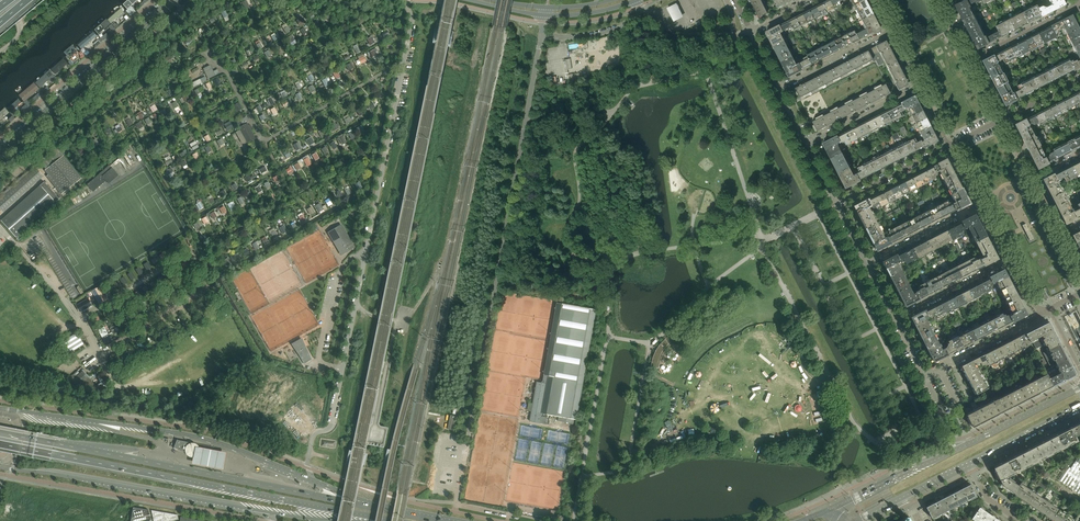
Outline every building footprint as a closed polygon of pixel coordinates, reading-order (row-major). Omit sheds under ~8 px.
[(141,0),(132,0),(125,6),(129,11),(141,0)] [(751,4),(758,17),(767,13),(761,0),(760,0),(751,4)] [(823,3),(827,12),(834,8),(830,0),(828,0),(823,3)] [(839,1),(838,0),(830,0),(834,8),(836,12),(840,10),(838,6),(841,5),(839,1)] [(865,0),(864,0),(854,5),(861,19),(872,14),(865,0)] [(954,5),(958,12),(969,7),(968,5),(966,0),(964,0),(954,5)] [(1051,3),(1051,5),(1054,10),(1066,3),(1064,0),(1057,0),(1051,3)] [(677,2),(667,7),(674,20),(684,16),(677,2)] [(823,3),(816,6),(821,15),(827,12),(823,3)] [(1036,5),(1029,8),(1035,19),(1042,16),(1038,8),(1036,5)] [(1042,16),(1054,10),(1051,5),(1047,7),(1046,8),(1042,6),(1038,8),(1042,16)] [(816,6),(809,10),(814,19),(821,15),(816,6)] [(969,7),(958,12),(962,20),(973,14),(969,7)] [(1029,8),(1022,12),(1028,23),(1035,19),(1029,8)] [(114,23),(126,13),(122,9),(110,19),(114,23)] [(809,10),(802,13),(807,22),(814,19),(809,10)] [(1022,12),(1015,15),(1021,26),(1028,23),(1022,12)] [(802,13),(795,17),(800,26),(807,22),(802,13)] [(872,14),(861,19),(865,27),(876,21),(872,14)] [(973,14),(962,20),(966,27),(977,21),(973,14)] [(1021,26),(1015,15),(1009,19),(1014,30),(1021,26)] [(1072,15),(1061,21),(1063,25),(1062,27),(1062,26),(1063,28),(1075,21),(1072,15)] [(300,25),(305,23),(301,17),(297,20),(300,25)] [(789,20),(793,28),(793,29),(800,26),(795,17),(789,20)] [(1009,19),(1002,22),(1008,33),(1014,30),(1009,19)] [(789,20),(778,26),(781,31),(787,28),(789,30),(793,28),(789,20)] [(100,35),(112,25),(109,21),(97,31),(100,35)] [(876,21),(865,27),(866,28),(869,34),(880,29),(876,21)] [(977,21),(966,27),(969,34),(981,28),(977,21)] [(1061,21),(1051,26),(1055,34),(1057,33),(1057,31),(1060,30),(1059,28),(1062,27),(1063,25),(1061,21)] [(1075,21),(1063,28),(1066,34),(1078,28),(1075,21)] [(1008,33),(1002,22),(995,26),(997,30),(998,31),(1001,37),(1008,33)] [(778,26),(766,32),(769,38),(780,33),(781,32),(781,31),(778,26)] [(1051,26),(1044,29),(1050,40),(1056,36),(1055,34),(1051,26)] [(866,28),(856,34),(859,40),(869,34),(866,28)] [(981,28),(969,34),(973,41),(984,36),(981,28)] [(1066,34),(1069,40),(1079,34),(1079,31),(1078,28),(1066,34)] [(1044,29),(1038,33),(1043,43),(1050,40),(1044,29)] [(854,30),(847,34),(852,43),(859,40),(856,34),(854,30)] [(985,38),(988,43),(1001,37),(998,31),(997,30),(994,32),(992,33),(992,34),(985,38)] [(83,50),(99,37),(95,33),(79,46),(83,50)] [(106,33),(95,43),(97,46),(109,35),(106,33)] [(274,41),(280,38),(277,33),(271,37),(274,41)] [(780,33),(769,38),(773,46),(784,40),(780,33)] [(1038,33),(1031,36),(1036,47),(1043,43),(1038,33)] [(847,34),(840,37),(845,47),(852,43),(847,34)] [(1069,40),(1072,46),(1079,42),(1079,34),(1069,40)] [(984,36),(973,41),(977,49),(988,43),(985,38),(984,36)] [(1031,36),(1024,40),(1029,50),(1036,47),(1031,36)] [(840,37),(834,40),(838,50),(845,47),(840,37)] [(784,40),(773,46),(777,54),(788,48),(784,40)] [(834,40),(827,44),(832,54),(838,50),(834,40)] [(1024,40),(1017,43),(1022,54),(1029,50),(1024,40)] [(893,54),(889,47),(886,41),(885,41),(877,45),(884,59),(893,54)] [(1017,43),(1010,47),(1016,57),(1022,54),(1017,43)] [(827,44),(820,48),(825,57),(832,54),(827,44)] [(886,62),(884,59),(877,45),(868,50),(868,51),(871,56),(872,60),(866,63),(867,65),(875,60),(878,66),(886,62)] [(1010,47),(1004,50),(1009,61),(1016,57),(1010,47)] [(1044,47),(1040,50),(1041,53),(1038,54),(1039,57),(1048,52),(1047,50),(1046,50),(1044,47)] [(788,48),(777,54),(781,62),(792,56),(788,48)] [(820,48),(813,51),(818,61),(825,57),(820,48)] [(70,61),(79,52),(76,49),(67,57),(70,61)] [(1004,50),(993,56),(996,62),(996,61),(1002,59),(1003,59),(1004,61),(1005,63),(1009,61),(1004,50)] [(806,54),(807,56),(811,64),(818,61),(813,51),(806,54)] [(872,60),(871,56),(868,51),(853,58),(858,67),(866,63),(872,60)] [(901,70),(897,62),(893,54),(884,59),(886,62),(892,75),(901,70)] [(172,60),(170,57),(169,56),(164,59),(166,64),(172,60)] [(792,56),(781,62),(785,69),(796,64),(795,63),(792,56)] [(811,64),(807,56),(803,58),(804,60),(801,62),(799,58),(796,60),(798,63),(801,69),(811,64)] [(993,56),(987,59),(987,58),(982,61),(984,65),(985,65),(987,69),(997,64),(996,61),(996,62),(993,56)] [(563,59),(563,68),(572,68),(572,58),(563,59)] [(853,58),(838,66),(843,75),(858,67),(853,58)] [(52,70),(56,75),(68,64),(64,59),(52,70)] [(1068,59),(1061,62),(1067,73),(1073,70),(1069,61),(1068,59)] [(1069,61),(1073,70),(1079,66),(1079,60),(1079,59),(1076,61),(1076,60),(1072,61),(1071,60),(1069,61)] [(796,64),(785,69),(788,76),(801,69),(798,63),(797,62),(795,63),(796,64)] [(1067,73),(1061,62),(1054,65),(1060,77),(1067,73)] [(997,64),(987,69),(992,78),(1002,73),(997,64)] [(215,76),(210,65),(203,69),(208,79),(215,76)] [(1060,77),(1054,65),(1048,69),(1053,80),(1060,77)] [(838,66),(824,73),(828,82),(843,75),(838,66)] [(1053,80),(1048,69),(1041,72),(1047,84),(1053,80)] [(909,84),(905,78),(901,70),(892,75),(896,82),(895,83),(898,90),(909,84)] [(42,88),(55,76),(51,71),(37,84),(42,88)] [(1003,72),(1002,73),(992,78),(996,87),(1007,81),(1008,81),(1003,72)] [(1047,84),(1041,72),(1034,76),(1040,87),(1047,84)] [(824,73),(809,81),(814,90),(828,82),(824,73)] [(1040,87),(1034,76),(1027,79),(1033,91),(1040,87)] [(191,88),(202,83),(200,79),(189,84),(191,88)] [(1033,91),(1027,79),(1020,83),(1026,94),(1033,91)] [(809,81),(795,88),(799,97),(814,90),(809,81)] [(1007,81),(996,87),(1001,95),(1011,90),(1007,81)] [(20,96),(24,102),(39,88),(35,83),(20,96)] [(885,83),(870,91),(875,101),(890,93),(885,83)] [(1016,85),(1017,87),(1018,88),(1017,90),(1012,93),(1016,99),(1026,94),(1020,83),(1016,85)] [(1011,90),(1001,95),(1003,100),(1003,101),(1005,106),(1010,103),(1010,102),(1016,99),(1012,93),(1011,90)] [(870,91),(856,99),(861,108),(875,101),(870,91)] [(1070,96),(1074,106),(1079,103),(1079,99),(1077,93),(1070,96)] [(1070,96),(1063,100),(1067,109),(1074,106),(1070,96)] [(636,106),(634,104),(637,101),(635,103),(628,97),(624,101),(631,107),(628,112),(630,109),(632,110),(636,106)] [(913,97),(901,103),(905,109),(907,108),(918,102),(915,97),(913,97)] [(856,99),(841,106),(846,116),(861,108),(856,99)] [(14,112),(23,104),(20,100),(10,108),(14,112)] [(1063,100),(1056,104),(1060,113),(1067,109),(1063,100)] [(233,105),(237,111),(243,107),(240,101),(233,105)] [(375,107),(373,103),(372,102),(367,105),(370,110),(372,109),(375,107)] [(918,102),(907,108),(911,115),(922,110),(918,102)] [(903,110),(905,109),(901,103),(892,108),(898,118),(903,115),(901,112),(903,111),(903,110)] [(158,110),(155,104),(150,107),(153,113),(158,110)] [(1056,104),(1049,107),(1053,116),(1060,113),(1056,104)] [(841,106),(826,114),(831,123),(846,116),(841,106)] [(1049,107),(1042,111),(1046,120),(1053,116),(1049,107)] [(892,108),(886,111),(891,121),(898,118),(892,108)] [(10,113),(6,109),(0,114),(0,122),(10,113)] [(922,110),(911,115),(915,123),(926,118),(922,110)] [(886,111),(879,114),(884,125),(891,121),(886,111)] [(1042,111),(1035,114),(1038,122),(1039,123),(1046,120),(1042,111)] [(826,114),(812,121),(817,131),(831,123),(826,114)] [(879,114),(872,118),(878,129),(884,125),(879,114)] [(1035,114),(1025,119),(1028,125),(1028,124),(1031,123),(1034,124),(1038,122),(1035,114)] [(239,121),(237,123),(248,143),(255,139),(251,130),(253,129),(250,124),(249,125),(247,122),(249,121),(246,116),(239,120),(239,121)] [(872,118),(865,121),(871,132),(878,129),(872,118)] [(926,118),(915,123),(919,131),(930,126),(926,118)] [(1025,119),(1017,124),(1016,124),(1020,133),(1030,128),(1028,124),(1028,125),(1025,119)] [(865,121),(858,125),(864,136),(871,132),(865,121)] [(858,125),(852,128),(857,139),(864,136),(858,125)] [(899,128),(902,134),(908,131),(905,125),(899,128)] [(930,126),(919,131),(923,139),(934,133),(930,126)] [(108,136),(113,133),(109,127),(104,130),(108,136)] [(1030,128),(1020,133),(1024,141),(1035,136),(1030,127),(1030,128)] [(852,128),(845,132),(850,143),(857,139),(852,128)] [(845,132),(836,137),(839,143),(843,142),(845,145),(850,143),(845,132)] [(923,139),(921,140),(924,147),(936,141),(937,138),(934,133),(923,139)] [(1036,135),(1035,136),(1024,141),(1029,150),(1040,145),(1040,144),(1036,135)] [(836,137),(823,143),(826,149),(837,144),(837,145),(839,143),(836,137)] [(914,138),(907,142),(912,153),(924,147),(921,140),(917,142),(914,138)] [(1073,138),(1066,141),(1071,151),(1078,148),(1073,138)] [(99,144),(96,139),(91,141),(94,147),(99,144)] [(1066,141),(1059,145),(1064,155),(1071,151),(1066,141)] [(302,148),(299,142),(293,144),(296,151),(302,148)] [(912,153),(907,142),(903,144),(909,155),(912,153)] [(45,169),(65,153),(58,144),(50,151),(51,152),(34,166),(36,168),(38,170),(42,166),(45,169)] [(837,144),(826,149),(830,157),(841,152),(837,145),(837,144)] [(903,144),(896,147),(902,158),(909,155),(903,144)] [(1040,145),(1029,150),(1034,159),(1044,154),(1040,145)] [(1052,148),(1053,151),(1057,158),(1064,155),(1059,145),(1052,148)] [(896,147),(889,151),(895,162),(902,158),(896,147)] [(292,156),(288,150),(284,153),(287,159),(292,156)] [(92,157),(88,151),(83,153),(87,160),(92,157)] [(889,151),(882,155),(888,165),(895,162),(889,151)] [(1048,156),(1045,157),(1048,163),(1057,158),(1053,151),(1049,153),(1048,156)] [(841,152),(830,157),(834,165),(845,160),(841,152)] [(1044,154),(1034,159),(1038,168),(1048,163),(1045,157),(1044,154)] [(81,178),(63,155),(44,170),(48,175),(47,176),(61,194),(81,178)] [(882,155),(876,158),(881,169),(888,165),(882,155)] [(876,158),(869,161),(874,172),(881,169),(876,158)] [(845,160),(834,165),(838,173),(849,168),(845,160)] [(946,160),(934,166),(937,173),(940,172),(951,166),(948,161),(946,160)] [(869,161),(862,165),(868,176),(874,172),(869,161)] [(1072,166),(1077,176),(1079,175),(1079,165),(1078,162),(1072,166)] [(109,165),(87,185),(93,192),(106,180),(109,183),(108,182),(117,174),(118,175),(118,174),(112,167),(111,168),(109,165)] [(859,172),(856,174),(859,180),(868,176),(862,165),(857,168),(859,172)] [(934,166),(926,170),(932,181),(936,179),(935,177),(937,176),(938,174),(937,173),(934,166)] [(940,172),(944,179),(955,174),(951,166),(940,172)] [(1072,166),(1065,169),(1070,180),(1077,176),(1072,166)] [(38,170),(36,168),(0,200),(0,209),(3,212),(43,176),(38,170)] [(849,168),(838,173),(843,181),(853,175),(849,168)] [(1065,169),(1055,174),(1058,181),(1058,180),(1063,178),(1064,178),(1065,180),(1066,182),(1070,180),(1065,169)] [(926,170),(919,174),(925,185),(932,181),(926,170)] [(853,175),(843,181),(846,187),(859,180),(856,174),(853,175)] [(919,174),(912,178),(918,189),(925,185),(919,174)] [(955,174),(944,179),(948,187),(959,181),(955,174)] [(1055,174),(1046,179),(1044,180),(1049,188),(1059,183),(1058,180),(1058,181),(1055,174)] [(912,178),(905,181),(911,192),(918,189),(912,178)] [(905,181),(898,185),(903,196),(911,192),(905,181)] [(959,181),(948,187),(952,195),(963,189),(959,181)] [(44,182),(40,185),(55,202),(59,198),(44,182)] [(1059,183),(1049,188),(1053,197),(1064,192),(1059,183)] [(898,185),(891,189),(896,200),(903,196),(898,185)] [(90,194),(87,189),(79,194),(82,199),(90,194)] [(891,189),(883,192),(889,203),(896,200),(891,189)] [(963,189),(952,195),(955,202),(956,202),(967,197),(963,189)] [(1065,191),(1064,192),(1053,197),(1058,206),(1068,200),(1069,200),(1065,191)] [(883,192),(876,196),(882,207),(889,203),(883,192)] [(882,207),(876,196),(869,200),(872,207),(873,208),(875,208),(877,212),(881,210),(880,208),(882,207)] [(956,202),(955,202),(953,203),(956,210),(969,204),(969,202),(967,197),(956,202)] [(869,200),(856,207),(859,213),(870,208),(872,207),(869,200)] [(1068,200),(1058,206),(1062,215),(1073,209),(1068,200)] [(948,201),(944,203),(949,214),(956,210),(953,203),(952,202),(951,202),(949,203),(948,201)] [(944,203),(937,207),(942,218),(949,214),(944,203)] [(310,215),(315,213),(312,207),(307,210),(310,215)] [(937,207),(929,211),(935,221),(942,218),(937,207)] [(870,208),(859,213),(863,221),(874,215),(870,208)] [(1073,209),(1062,215),(1067,224),(1077,218),(1074,212),(1073,209)] [(929,211),(922,214),(927,225),(935,221),(929,211)] [(1009,224),(1079,358),(1079,306),(1032,212),(1009,224)] [(922,214),(915,218),(920,229),(927,225),(922,214)] [(22,232),(7,215),(1,220),(16,237),(22,232)] [(874,215),(863,221),(867,229),(878,223),(874,215)] [(975,216),(963,222),(966,228),(969,227),(979,221),(977,216),(975,216)] [(915,218),(908,222),(913,232),(920,229),(915,218)] [(979,221),(969,227),(973,235),(983,229),(979,221)] [(908,222),(901,226),(906,236),(913,232),(908,222)] [(963,222),(954,226),(959,237),(963,236),(962,234),(963,233),(963,231),(966,229),(966,228),(963,222)] [(878,223),(867,229),(871,236),(882,231),(878,223)] [(335,243),(342,254),(354,247),(341,225),(330,232),(337,242),(335,243)] [(901,226),(893,229),(899,240),(906,236),(901,226)] [(954,226),(947,230),(953,241),(959,237),(954,226)] [(887,236),(888,237),(892,244),(899,240),(893,229),(889,232),(890,233),(888,234),(887,236)] [(983,229),(973,235),(977,242),(987,237),(983,229)] [(947,230),(940,233),(946,244),(953,241),(947,230)] [(882,231),(871,236),(875,244),(886,238),(885,238),(882,231)] [(940,233),(933,237),(939,248),(946,244),(940,233)] [(886,238),(875,244),(878,250),(892,244),(888,237),(885,238),(886,238)] [(933,237),(927,240),(932,251),(939,248),(933,237)] [(987,237),(977,242),(981,250),(991,244),(987,237)] [(927,240),(920,244),(925,255),(932,251),(927,240)] [(920,244),(913,247),(918,258),(925,255),(920,244)] [(991,244),(981,250),(984,257),(985,258),(995,252),(991,244)] [(913,247),(906,251),(911,262),(918,258),(913,247)] [(906,251),(897,255),(901,262),(901,263),(905,261),(906,263),(907,262),(908,264),(911,262),(906,251)] [(995,252),(985,258),(984,257),(982,258),(985,266),(997,260),(999,259),(998,257),(995,252)] [(897,255),(884,262),(888,269),(898,263),(898,264),(901,262),(897,255)] [(227,266),(232,264),(228,257),(223,259),(227,266)] [(974,257),(971,259),(977,270),(985,266),(982,258),(978,260),(977,258),(975,259),(974,257)] [(977,270),(971,259),(964,263),(969,274),(977,270)] [(898,263),(888,269),(892,277),(902,271),(898,264),(898,263)] [(964,263),(957,267),(963,277),(969,274),(964,263)] [(963,277),(957,267),(950,270),(956,281),(963,277)] [(950,270),(944,274),(949,284),(956,281),(950,270)] [(902,271),(892,277),(896,284),(906,279),(902,271)] [(1003,271),(991,277),(995,284),(997,283),(997,282),(1008,277),(1005,272),(1003,271)] [(944,274),(937,277),(942,288),(949,284),(944,274)] [(937,277),(930,281),(935,291),(942,288),(937,277)] [(991,277),(983,282),(988,293),(992,291),(991,289),(993,288),(992,287),(994,286),(993,285),(995,284),(991,277)] [(1008,277),(997,282),(997,283),(1001,290),(1012,285),(1008,277)] [(906,279),(896,284),(900,292),(910,287),(906,279)] [(935,291),(930,281),(923,284),(929,295),(935,291)] [(983,282),(976,285),(981,296),(988,293),(983,282)] [(916,292),(916,293),(920,299),(929,295),(923,284),(920,286),(921,287),(919,288),(920,290),(916,292)] [(976,285),(969,289),(975,300),(981,296),(976,285)] [(1012,285),(1001,290),(1005,298),(1016,293),(1012,285)] [(101,291),(99,287),(92,291),(99,303),(106,299),(102,293),(105,292),(103,289),(101,291)] [(910,287),(900,292),(904,300),(914,294),(910,287)] [(969,289),(962,293),(967,303),(975,300),(969,289)] [(914,294),(904,300),(907,306),(920,299),(916,293),(914,294)] [(962,293),(955,296),(961,307),(967,303),(962,293)] [(1016,293),(1005,298),(1009,306),(1020,300),(1016,293)] [(955,296),(948,300),(954,311),(961,307),(955,296)] [(91,304),(88,299),(76,306),(79,311),(91,304)] [(948,300),(941,303),(947,314),(954,311),(948,300)] [(1020,300),(1009,306),(1013,313),(1024,308),(1020,300)] [(596,310),(558,303),(557,303),(545,374),(544,374),(543,381),(541,382),(541,383),(537,382),(530,421),(546,424),(548,414),(559,416),(558,421),(573,424),(574,419),(576,420),(584,377),(596,310)] [(941,303),(934,307),(940,318),(947,314),(941,303)] [(934,307),(926,311),(929,318),(931,317),(932,318),(934,317),(934,318),(936,317),(937,319),(940,318),(934,307)] [(1024,308),(1013,313),(1013,314),(1011,315),(1014,321),(1026,315),(1027,313),(1024,308)] [(926,311),(913,318),(916,324),(927,319),(929,318),(926,311)] [(1003,313),(1000,315),(1006,326),(1014,321),(1011,315),(1011,314),(1009,315),(1008,315),(1007,315),(1006,314),(1004,315),(1003,313)] [(1006,326),(1000,315),(993,318),(999,329),(1006,326)] [(999,329),(993,318),(986,322),(992,332),(999,329)] [(927,319),(916,324),(920,332),(931,327),(927,319)] [(992,332),(986,322),(979,325),(985,336),(992,332)] [(1048,322),(1038,327),(1042,335),(1053,329),(1051,325),(1050,325),(1048,322)] [(116,324),(110,327),(113,333),(119,330),(116,324)] [(979,325),(972,329),(977,340),(985,336),(979,325)] [(98,330),(106,345),(113,341),(104,327),(98,330)] [(931,327),(920,332),(924,340),(935,334),(931,327)] [(1038,327),(1028,332),(1026,333),(1031,343),(1033,342),(1037,349),(1044,346),(1044,345),(1043,343),(1040,337),(1043,336),(1042,335),(1038,327)] [(977,340),(972,329),(965,333),(971,343),(977,340)] [(1053,329),(1042,335),(1043,336),(1040,337),(1043,343),(1057,336),(1053,329)] [(68,354),(83,345),(76,333),(61,342),(68,354)] [(965,333),(959,336),(964,347),(971,343),(965,333)] [(1026,333),(1019,337),(1025,348),(1032,344),(1031,343),(1026,333)] [(935,334),(924,340),(928,347),(939,342),(935,334)] [(959,336),(952,340),(957,350),(964,347),(959,336)] [(1057,336),(1043,343),(1044,345),(1044,346),(1045,347),(1047,351),(1049,350),(1061,343),(1057,336)] [(1019,337),(1013,340),(1018,351),(1025,348),(1019,337)] [(302,338),(291,344),(299,354),(304,364),(312,359),(308,350),(302,338)] [(947,347),(945,348),(949,355),(957,350),(952,340),(949,341),(950,343),(948,344),(949,346),(947,347)] [(1013,340),(1006,344),(1011,355),(1018,351),(1013,340)] [(656,351),(662,354),(665,350),(669,346),(664,341),(660,346),(656,351)] [(939,342),(928,347),(932,355),(943,350),(939,342)] [(1061,343),(1049,350),(1047,351),(1043,353),(1045,356),(1046,355),(1047,356),(1048,355),(1049,355),(1051,358),(1064,351),(1061,343)] [(1006,344),(999,347),(1004,358),(1011,355),(1006,344)] [(999,347),(992,351),(998,362),(1004,358),(999,347)] [(943,350),(932,355),(935,362),(949,355),(945,348),(943,350)] [(662,354),(656,351),(653,357),(651,365),(658,365),(659,359),(662,354)] [(985,354),(990,364),(991,365),(998,362),(992,351),(985,354)] [(1051,358),(1049,359),(1047,360),(1048,362),(1050,361),(1052,360),(1053,363),(1052,364),(1050,365),(1051,367),(1068,358),(1064,351),(1051,358)] [(985,354),(974,360),(976,365),(977,365),(981,363),(982,366),(987,363),(988,365),(990,364),(985,354)] [(1068,358),(1051,367),(1049,367),(1050,369),(1053,375),(1061,371),(1072,365),(1068,358)] [(974,360),(962,366),(966,373),(978,367),(977,365),(976,365),(974,360)] [(1072,365),(1061,371),(1066,381),(1076,376),(1076,374),(1072,365)] [(978,367),(966,373),(970,380),(982,374),(978,367)] [(1050,369),(1049,367),(1045,369),(1047,373),(1054,387),(1066,381),(1061,371),(1053,375),(1050,369)] [(95,386),(88,378),(82,371),(72,381),(78,387),(84,381),(91,389),(93,393),(106,387),(104,382),(95,386)] [(1054,387),(1047,373),(1040,376),(1047,390),(1054,387)] [(982,374),(970,380),(973,387),(985,381),(982,374)] [(1047,390),(1040,376),(1034,380),(1041,394),(1047,390)] [(1041,394),(1034,380),(1027,383),(1034,397),(1041,394)] [(989,388),(985,381),(973,387),(977,394),(989,388)] [(1034,397),(1027,383),(1020,387),(1027,401),(1034,397)] [(1027,401),(1020,387),(1014,390),(1021,404),(1027,401)] [(1021,404),(1014,390),(1007,393),(1014,407),(1021,404)] [(1014,407),(1007,393),(1000,397),(1008,411),(1014,407)] [(1008,411),(1000,397),(994,400),(1001,414),(1008,411)] [(1001,414),(994,400),(987,404),(994,418),(1001,414)] [(994,418),(987,404),(980,407),(988,421),(994,418)] [(988,421),(980,407),(974,411),(981,424),(988,421)] [(981,424),(974,411),(968,414),(968,415),(967,415),(974,427),(975,427),(981,424)] [(1079,433),(1079,432),(1079,423),(1071,428),(1076,437),(1078,440),(1079,439),(1079,434),(1079,433)] [(1071,428),(1064,431),(1072,445),(1078,441),(1078,440),(1076,437),(1071,428)] [(1064,431),(1057,435),(1064,448),(1072,445),(1064,431)] [(1057,435),(1050,438),(1057,452),(1064,448),(1057,435)] [(1050,438),(1043,442),(1050,456),(1057,452),(1050,438)] [(174,448),(186,453),(190,442),(177,440),(174,448)] [(1043,442),(1036,446),(1043,460),(1050,456),(1043,442)] [(226,452),(196,446),(192,462),(223,469),(226,452)] [(1036,446),(1029,449),(1036,463),(1043,460),(1036,446)] [(1029,449),(1022,453),(1029,467),(1036,463),(1029,449)] [(1022,453),(1015,457),(1022,470),(1029,467),(1022,453)] [(1015,457),(1008,460),(1015,474),(1022,470),(1015,457)] [(1079,494),(1079,493),(1079,459),(1078,457),(1064,478),(1070,482),(1068,486),(1079,494)] [(1008,460),(1001,464),(1008,476),(1009,477),(1015,474),(1008,460)] [(1001,464),(995,467),(995,468),(1001,482),(1007,478),(1008,476),(1001,464)] [(1041,481),(1050,476),(1048,471),(1037,477),(1039,479),(1041,481)] [(1008,480),(1007,478),(1001,482),(1004,486),(1014,493),(1019,487),(1010,480),(1008,480)] [(1021,483),(1019,487),(1014,493),(1018,496),(1022,499),(1029,488),(1021,483)] [(977,497),(971,484),(962,489),(968,500),(971,499),(971,500),(977,497)] [(1029,488),(1022,499),(1025,501),(1026,501),(1030,504),(1037,494),(1029,488)] [(962,489),(952,494),(945,498),(950,509),(968,500),(962,489)] [(1037,494),(1030,504),(1034,506),(1033,507),(1037,510),(1044,499),(1037,494)] [(945,498),(935,503),(927,507),(933,518),(950,509),(945,498)] [(1044,499),(1037,510),(1041,512),(1041,511),(1045,514),(1052,504),(1044,499)] [(1052,504),(1045,514),(1049,517),(1053,520),(1060,510),(1052,504)] [(131,520),(145,520),(151,520),(149,510),(133,507),(131,520)] [(981,508),(980,507),(972,519),(976,520),(983,520),(989,513),(981,508)] [(1053,520),(1054,520),(1063,520),(1068,515),(1060,510),(1053,520)] [(153,511),(156,520),(177,520),(181,520),(180,516),(153,511)]
